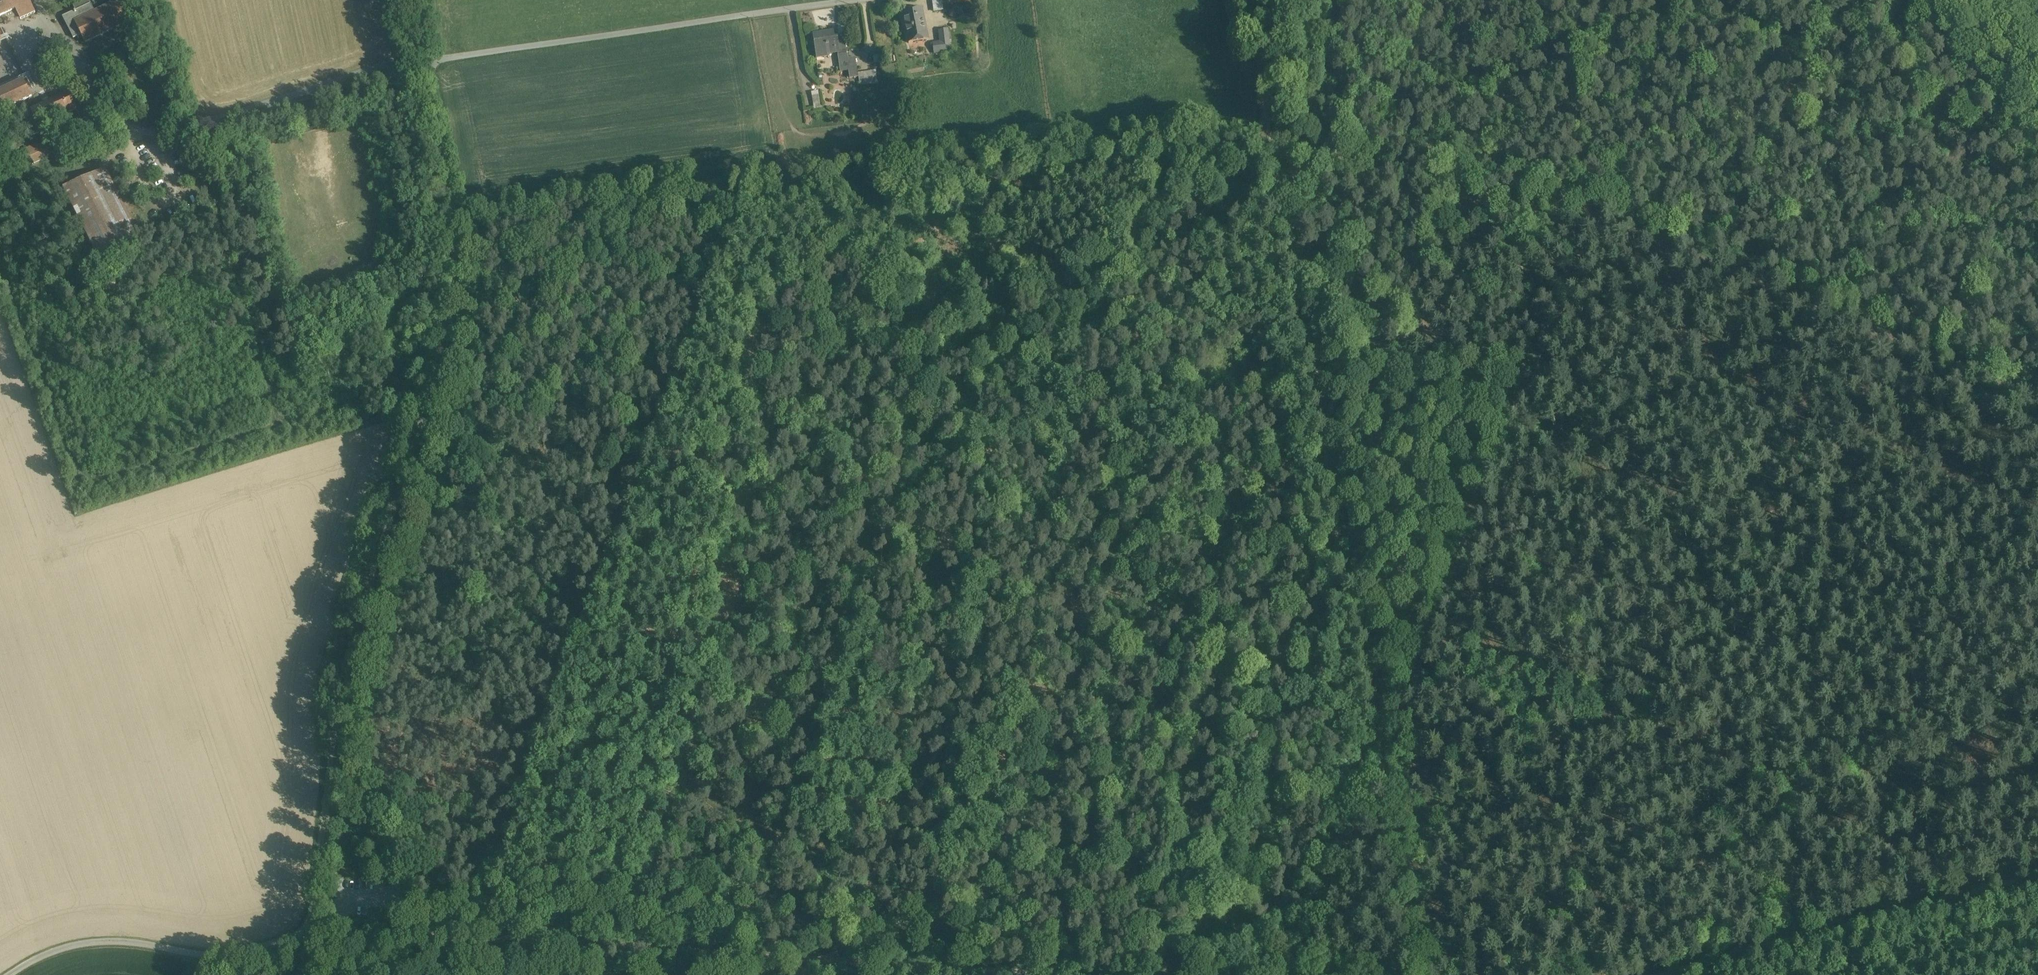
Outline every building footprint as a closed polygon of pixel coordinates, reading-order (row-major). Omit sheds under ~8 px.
[(2,19),(6,27),(20,20),(21,21),(35,14),(28,0),(0,0),(0,20),(2,19)] [(95,11),(90,0),(79,0),(72,3),(75,9),(63,15),(74,37),(81,34),(85,42),(93,38),(94,38),(94,37),(102,33),(102,34),(103,33),(111,29),(112,29),(112,28),(120,24),(120,25),(121,24),(129,20),(119,0),(117,0),(95,11)] [(933,9),(943,9),(943,0),(932,0),(933,9)] [(922,7),(903,11),(909,42),(928,38),(922,7)] [(948,27),(939,29),(941,40),(933,42),(934,50),(935,50),(935,52),(941,51),(940,49),(951,47),(948,27)] [(833,29),(815,32),(816,39),(813,40),(816,58),(828,56),(828,53),(834,52),(834,51),(839,51),(842,66),(848,65),(849,65),(848,58),(844,36),(835,37),(833,29)] [(855,57),(848,58),(849,65),(848,65),(849,71),(857,70),(855,57)] [(861,85),(878,81),(876,69),(858,72),(861,85)] [(1,125),(13,119),(9,112),(32,99),(24,83),(0,95),(0,122),(1,125)] [(818,90),(811,91),(814,107),(821,106),(818,90)] [(68,95),(60,99),(69,115),(76,111),(68,95)] [(60,99),(32,114),(40,130),(69,115),(60,99)] [(85,112),(78,116),(84,127),(91,123),(85,112)] [(33,150),(27,153),(29,157),(16,163),(21,174),(51,159),(44,145),(33,150)] [(97,173),(63,190),(98,263),(135,245),(131,236),(136,234),(105,170),(97,173)]
